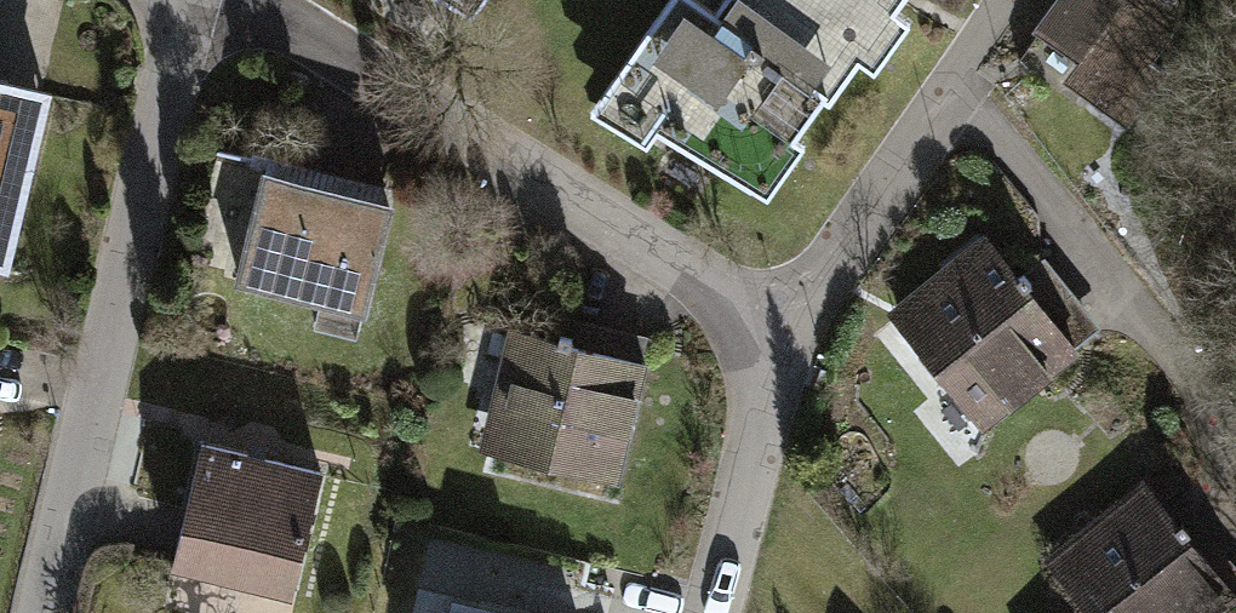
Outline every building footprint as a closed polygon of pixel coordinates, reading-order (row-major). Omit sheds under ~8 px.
[(470,23),(488,0),(434,0),(470,23)] [(895,0),(724,0),(716,12),(698,0),(667,0),(602,96),(770,208),(906,7),(895,0)] [(1025,54),(1133,134),(1233,0),(1065,0),(1025,54)] [(0,85),(0,272),(11,275),(52,97),(0,85)] [(390,201),(238,168),(213,282),(365,315),(390,201)] [(1074,367),(993,259),(898,330),(979,438),(1074,367)] [(643,371),(515,348),(494,464),(622,487),(643,371)] [(328,486),(209,456),(178,580),(298,609),(328,486)] [(1147,489),(1062,547),(1108,612),(1234,612),(1147,489)]
